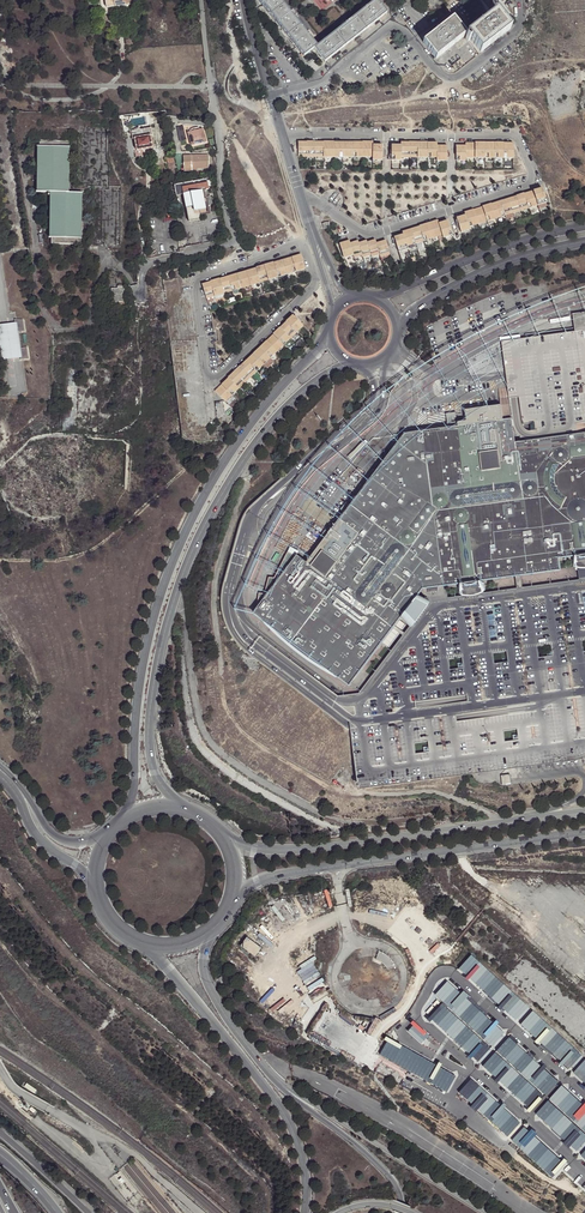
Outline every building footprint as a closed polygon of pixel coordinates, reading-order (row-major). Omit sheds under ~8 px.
[(107,9),(130,5),(129,0),(105,0),(107,9)] [(314,48),(317,46),(311,38),(306,32),(295,18),(290,12),(280,0),(259,0),(304,56),(314,48)] [(387,13),(377,0),(375,0),(369,5),(363,10),(350,20),(342,26),(327,38),(320,43),(317,46),(314,48),(325,62),(387,13)] [(479,53),(510,28),(496,11),(489,17),(485,20),(482,23),(466,36),(474,46),(479,53)] [(485,20),(489,17),(487,16),(485,13),(479,19),(482,23),(485,20)] [(340,24),(342,26),(350,20),(348,18),(340,24)] [(423,42),(436,59),(464,36),(465,35),(466,35),(453,18),(439,29),(432,35),(423,42)] [(472,48),(474,46),(466,36),(465,35),(464,36),(465,41),(471,48),(472,48)] [(456,71),(464,64),(460,59),(452,66),(456,71)] [(186,139),(182,126),(177,127),(181,140),(186,139)] [(197,128),(189,130),(185,132),(189,144),(204,139),(200,127),(197,128)] [(151,147),(149,137),(151,136),(149,128),(130,132),(131,140),(133,140),(135,151),(151,147)] [(382,157),(382,144),(373,144),(373,141),(298,141),(298,157),(307,157),(315,157),(323,157),(332,157),(343,157),(353,157),(363,157),(372,157),(372,160),(382,160),(382,157)] [(447,161),(447,145),(437,145),(437,142),(401,142),(401,144),(391,144),(392,160),(401,160),(401,157),(409,157),(417,157),(428,157),(437,157),(437,161),(447,161)] [(513,158),(514,142),(466,142),(466,145),(456,145),(456,161),(466,161),(466,158),(475,158),(485,158),(495,158),(504,158),(513,158)] [(37,192),(50,192),(68,193),(69,150),(67,150),(68,144),(39,144),(38,150),(37,150),(37,192)] [(208,168),(208,154),(191,155),(183,155),(183,159),(184,171),(197,171),(197,169),(208,168)] [(205,179),(173,185),(175,195),(183,194),(203,190),(204,197),(208,196),(205,179)] [(547,202),(543,187),(464,212),(465,214),(456,217),(461,232),(470,229),(469,226),(478,223),(487,221),(496,218),(505,215),(513,212),(521,210),(529,207),(538,205),(547,202)] [(183,194),(186,208),(193,206),(194,211),(200,210),(206,209),(204,197),(203,190),(183,194)] [(68,193),(50,192),(49,238),(52,238),(80,238),(81,239),(82,193),(68,193)] [(193,206),(186,208),(188,221),(201,219),(200,210),(194,211),(193,206)] [(452,235),(447,220),(439,223),(438,220),(419,226),(402,232),(403,234),(394,237),(399,252),(408,248),(407,246),(416,243),(424,241),(432,238),(442,235),(443,238),(452,235)] [(390,254),(385,240),(376,243),(375,240),(367,243),(366,241),(359,243),(358,241),(350,244),(349,241),(339,244),(344,258),(354,255),(354,258),(363,255),(363,257),(371,255),(372,257),(380,254),(381,257),(390,254)] [(256,268),(260,282),(268,280),(278,277),(287,274),(296,272),(305,269),(301,254),(256,268)] [(251,285),(260,282),(256,268),(201,284),(206,299),(214,297),(225,293),(232,291),(241,288),(251,285)] [(118,289),(110,289),(111,307),(118,307),(118,303),(125,303),(125,287),(118,287),(118,289)] [(214,297),(216,302),(216,303),(227,300),(225,293),(214,297)] [(572,313),(573,323),(575,332),(501,341),(505,376),(509,405),(511,422),(513,430),(515,433),(519,437),(524,440),(529,442),(532,442),(542,440),(555,439),(562,438),(566,437),(571,436),(576,436),(583,435),(584,434),(584,312),(572,313)] [(296,333),(303,326),(292,315),(214,391),(225,402),(232,395),(239,389),(245,383),(251,377),(257,371),(264,365),(270,358),(277,352),(284,345),(290,338),(296,333)] [(18,322),(19,331),(25,331),(23,320),(15,319),(15,323),(18,322)] [(0,325),(0,346),(2,361),(21,358),(23,358),(22,348),(19,331),(18,322),(15,323),(0,325)] [(270,358),(264,365),(267,368),(274,362),(270,358)] [(260,377),(256,382),(259,385),(262,388),(266,384),(263,381),(260,377)] [(235,399),(232,395),(225,402),(228,405),(235,399)] [(506,406),(501,406),(503,423),(508,422),(511,422),(509,405),(506,406)] [(584,434),(583,435),(576,436),(571,436),(566,437),(562,438),(555,439),(542,440),(532,442),(529,442),(520,443),(515,444),(513,430),(511,422),(508,422),(503,423),(501,406),(466,411),(467,423),(458,423),(459,427),(449,429),(436,430),(406,435),(405,436),(403,438),(400,442),(377,472),(361,493),(342,518),(338,523),(327,537),(325,540),(322,544),(319,549),(316,553),(308,563),(298,556),(257,610),(255,613),(350,686),(379,648),(382,644),(393,630),(395,627),(400,621),(403,616),(410,607),(416,600),(417,598),(421,593),(423,590),(426,590),(447,587),(460,585),(471,584),(482,582),(498,580),(501,580),(516,578),(521,577),(559,572),(558,559),(574,557),(580,556),(584,555),(584,434)] [(290,548),(288,553),(298,556),(300,552),(290,548)] [(259,594),(257,610),(298,556),(288,553),(274,579),(268,579),(264,595),(259,594)] [(574,557),(576,570),(579,570),(583,571),(584,571),(584,555),(580,556),(574,557)] [(583,571),(579,570),(580,581),(523,589),(521,577),(516,578),(518,589),(484,594),(484,595),(480,597),(474,598),(467,599),(461,597),(448,599),(448,596),(447,587),(426,590),(423,590),(421,593),(428,600),(429,602),(426,607),(424,614),(418,621),(413,625),(412,624),(405,634),(400,631),(395,627),(393,630),(398,633),(403,637),(364,688),(359,695),(346,697),(338,698),(336,701),(334,707),(332,710),(350,723),(350,725),(351,731),(357,775),(357,782),(358,787),(357,788),(356,789),(358,791),(360,790),(361,789),(379,786),(380,788),(382,788),(383,787),(383,785),(402,783),(402,784),(404,785),(406,784),(406,782),(424,780),(425,782),(426,782),(428,781),(428,780),(446,777),(447,778),(449,779),(450,778),(451,776),(469,773),(469,775),(471,775),(473,774),(473,773),(491,770),(492,772),(494,772),(495,771),(496,770),(514,767),(514,769),(516,769),(518,768),(518,766),(536,764),(537,765),(539,766),(540,765),(540,763),(558,761),(559,762),(561,763),(563,762),(563,760),(581,758),(582,760),(584,760),(584,759),(584,653),(583,642),(584,642),(584,571),(583,571)] [(471,584),(460,585),(461,594),(461,597),(467,599),(474,598),(480,597),(484,595),(484,594),(483,592),(482,582),(471,584)] [(410,607),(403,616),(408,621),(412,624),(413,625),(418,621),(424,614),(426,607),(423,605),(416,600),(410,607)] [(395,627),(400,631),(408,621),(403,616),(400,621),(395,627)] [(393,630),(382,644),(385,646),(387,648),(394,639),(398,633),(393,630)] [(360,790),(360,792),(368,791),(461,778),(473,776),(486,774),(529,768),(584,761),(584,759),(584,760),(582,760),(581,758),(563,760),(563,762),(561,763),(559,762),(558,761),(540,763),(540,765),(539,766),(537,765),(536,764),(518,766),(518,768),(516,769),(514,769),(514,767),(496,770),(495,771),(494,772),(492,772),(491,770),(473,773),(473,774),(471,775),(469,775),(469,773),(451,776),(450,778),(449,779),(447,778),(446,777),(428,780),(428,781),(426,782),(425,782),(424,780),(406,782),(406,784),(404,785),(402,784),(402,783),(383,785),(383,787),(382,788),(380,788),(379,786),(361,789),(360,790)] [(510,775),(501,777),(502,781),(503,787),(511,786),(511,782),(510,775)] [(264,950),(246,938),(240,947),(258,959),(264,950)] [(384,966),(386,970),(394,966),(391,962),(388,958),(384,955),(378,952),(375,960),(380,963),(384,966)] [(527,1007),(470,955),(456,971),(514,1022),(527,1007)] [(504,1033),(447,981),(435,995),(492,1047),(504,1033)] [(489,1050),(440,1004),(429,1018),(478,1062),(489,1050)] [(581,1056),(531,1011),(518,1026),(567,1071),(581,1056)] [(403,1031),(417,1042),(426,1032),(414,1020),(403,1031)] [(557,1082),(508,1037),(496,1051),(545,1095),(557,1082)] [(380,1055),(446,1093),(455,1076),(388,1040),(380,1055)] [(543,1098),(494,1053),(482,1067),(530,1111),(543,1098)] [(584,1060),(571,1074),(584,1087),(584,1060)] [(520,1123),(471,1079),(459,1093),(507,1137),(520,1123)] [(37,1090),(26,1083),(23,1087),(34,1094),(37,1090)] [(561,1085),(549,1099),(584,1132),(584,1107),(561,1085)] [(546,1101),(534,1115),(575,1152),(584,1142),(584,1136),(546,1101)] [(566,1164),(523,1127),(511,1141),(553,1177),(566,1164)]
